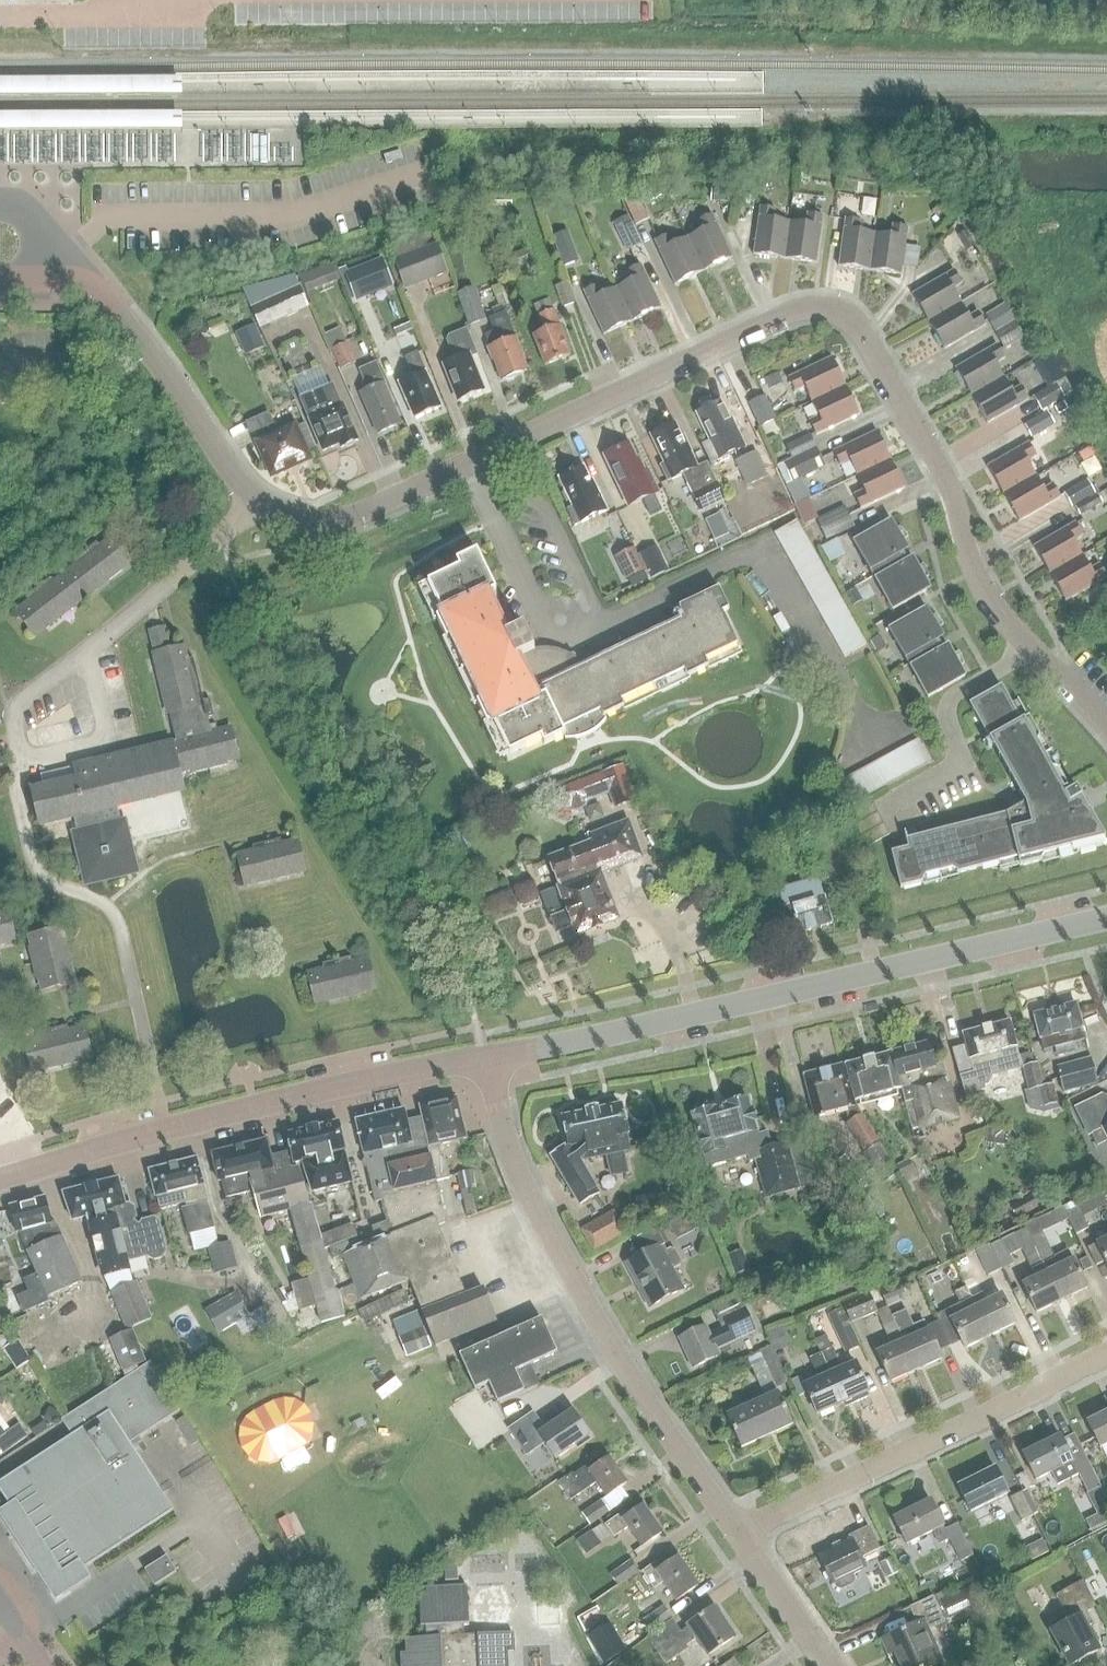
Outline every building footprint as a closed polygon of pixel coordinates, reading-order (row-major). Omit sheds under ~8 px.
[(0,80),(0,96),(181,95),(181,79),(0,80)] [(181,129),(181,114),(0,115),(0,130),(181,129)] [(733,190),(728,190),(719,189),(719,190),(718,201),(732,202),(733,190)] [(647,218),(635,194),(624,200),(635,223),(647,218)] [(783,259),(789,222),(773,220),(775,210),(759,207),(752,254),(783,259)] [(805,224),(789,222),(783,259),(816,263),(822,216),(806,214),(805,224)] [(612,222),(626,251),(641,244),(628,215),(612,222)] [(712,215),(697,221),(701,231),(688,237),(702,271),(732,258),(712,215)] [(837,266),(869,270),(874,234),(858,231),(860,221),(844,219),(837,266)] [(907,228),(891,226),(890,236),(874,234),(869,270),(901,275),(907,228)] [(562,267),(578,261),(567,231),(551,237),(562,267)] [(674,285),(702,271),(688,237),(672,244),(668,234),(654,242),(674,285)] [(405,255),(415,281),(446,269),(436,243),(405,255)] [(529,264),(524,250),(507,255),(512,270),(529,264)] [(391,283),(381,258),(343,273),(353,299),(366,294),(365,290),(377,285),(378,289),(391,283)] [(640,265),(626,272),(630,281),(616,288),(631,321),(660,308),(640,265)] [(912,294),(928,322),(960,303),(952,289),(961,284),(953,270),(912,294)] [(562,307),(575,302),(567,281),(555,286),(562,307)] [(602,335),(631,321),(616,288),(602,294),(597,285),(582,292),(602,335)] [(484,320),(473,288),(457,294),(469,326),(484,320)] [(275,295),(285,318),(297,312),(287,290),(275,295)] [(543,331),(532,335),(544,366),(569,356),(564,341),(566,340),(560,324),(559,325),(549,299),(533,305),(543,331)] [(944,349),(985,326),(977,311),(968,317),(960,303),(928,322),(944,349)] [(1013,321),(1003,304),(984,315),(994,332),(1013,321)] [(489,319),(493,331),(484,335),(489,347),(488,347),(489,349),(488,353),(490,356),(492,358),(500,380),(504,379),(508,380),(513,378),(514,375),(527,370),(514,337),(514,338),(509,326),(502,307),(491,311),(493,317),(489,319)] [(1004,349),(1023,337),(1014,322),(994,333),(1004,349)] [(200,323),(196,326),(197,331),(200,335),(205,334),(208,331),(208,326),(204,323),(200,323)] [(264,347),(255,324),(235,333),(244,356),(264,347)] [(458,400),(482,391),(475,374),(477,373),(470,355),(474,353),(465,331),(449,337),(448,341),(455,359),(441,365),(449,384),(451,383),(458,400)] [(331,350),(340,369),(356,362),(347,342),(331,350)] [(955,368),(972,398),(1004,378),(995,363),(1004,358),(996,344),(955,368)] [(397,384),(405,402),(407,401),(415,418),(439,408),(414,354),(403,359),(411,378),(397,384)] [(811,402),(844,386),(831,357),(788,378),(795,392),(804,388),(811,402)] [(374,364),(359,370),(368,390),(360,394),(377,434),(400,424),(374,364)] [(1004,378),(972,398),(987,423),(1028,400),(1020,386),(1011,391),(1004,378)] [(1055,383),(1032,396),(1040,410),(1063,397),(1055,383)] [(357,440),(349,422),(348,423),(331,384),(299,398),(322,451),(338,444),(340,447),(343,446),(347,446),(351,444),(354,441),(357,440)] [(858,415),(844,386),(811,402),(818,416),(809,421),(816,435),(858,415)] [(775,419),(764,395),(748,403),(759,427),(775,419)] [(735,431),(736,430),(729,415),(726,416),(720,402),(696,413),(709,442),(702,445),(710,463),(730,454),(729,452),(742,446),(735,431)] [(1024,425),(1031,437),(1053,424),(1047,412),(1024,425)] [(681,475),(698,511),(723,499),(706,462),(696,467),(689,452),(690,452),(682,436),(680,437),(674,424),(650,435),(663,463),(659,466),(666,482),(681,475)] [(284,472),(287,469),(309,459),(294,425),(256,441),(257,443),(256,447),(260,455),(263,457),(271,476),(273,475),(277,475),(284,472)] [(849,462),(856,476),(890,460),(876,431),(833,451),(840,466),(849,462)] [(815,448),(809,435),(786,447),(791,459),(815,448)] [(1027,462),(1036,456),(1027,442),(986,466),(1002,494),(1034,475),(1027,462)] [(657,492),(647,470),(644,472),(637,457),(635,458),(629,444),(617,450),(614,449),(608,451),(607,454),(603,456),(618,487),(620,486),(629,505),(657,492)] [(824,466),(815,448),(791,459),(800,477),(824,466)] [(735,462),(746,486),(766,476),(755,452),(735,462)] [(856,476),(863,490),(853,495),(860,509),(903,489),(890,460),(856,476)] [(599,495),(591,480),(589,481),(582,467),(558,478),(572,507),(566,509),(574,527),(605,512),(598,496),(599,495)] [(1042,489),(1034,475),(1002,494),(1019,522),(1060,498),(1051,484),(1042,489)] [(1071,507),(1094,493),(1086,480),(1064,493),(1071,507)] [(1097,493),(1074,507),(1080,516),(1102,503),(1097,493)] [(653,494),(642,499),(649,515),(660,510),(653,494)] [(853,527),(844,507),(816,520),(825,540),(853,527)] [(709,516),(718,541),(739,533),(730,508),(709,516)] [(802,531),(795,520),(773,533),(780,544),(802,531)] [(929,589),(909,554),(890,521),(853,542),(892,610),(929,589)] [(1033,546),(1050,575),(1081,555),(1073,541),(1082,536),(1074,522),(1033,546)] [(85,552),(89,557),(106,579),(130,561),(113,538),(100,548),(96,543),(85,552)] [(656,545),(638,554),(649,578),(668,570),(656,545)] [(614,557),(625,581),(645,571),(634,548),(614,557)] [(718,588),(678,607),(683,617),(579,667),(573,654),(556,662),(535,654),(523,628),(508,635),(505,636),(486,596),(495,591),(476,551),(455,561),(458,568),(427,583),(442,615),(435,618),(486,725),(493,721),(508,754),(540,739),(543,745),(563,736),(565,739),(576,739),(587,735),(597,728),(606,720),(604,716),(708,666),(705,659),(737,644),(722,612),(728,609),(718,588)] [(82,598),(106,579),(89,557),(85,552),(74,560),(78,565),(65,576),(82,598)] [(1065,601),(1106,578),(1098,564),(1089,569),(1081,555),(1050,575),(1065,601)] [(36,588),(40,594),(57,617),(82,598),(65,576),(52,585),(48,579),(36,588)] [(29,603),(16,613),(33,635),(57,617),(40,594),(36,588),(25,597),(29,603)] [(840,599),(834,588),(811,600),(818,612),(840,599)] [(845,594),(851,606),(862,600),(855,589),(845,594)] [(818,612),(824,623),(846,610),(840,599),(818,612)] [(964,676),(945,642),(925,609),(888,630),(927,698),(964,676)] [(853,622),(846,610),(824,623),(830,634),(853,622)] [(830,634),(837,645),(859,633),(853,622),(830,634)] [(155,653),(168,650),(163,627),(151,630),(150,631),(155,653)] [(837,645),(843,657),(865,644),(859,633),(837,645)] [(885,646),(878,635),(869,640),(876,652),(885,646)] [(174,736),(176,743),(74,767),(77,780),(31,791),(39,825),(73,817),(76,827),(77,833),(77,834),(75,835),(87,882),(134,871),(123,823),(120,824),(116,807),(183,791),(178,771),(190,768),(191,773),(226,765),(225,760),(237,757),(231,729),(227,730),(217,733),(215,724),(209,726),(207,718),(213,716),(209,699),(203,701),(201,694),(193,658),(185,660),(182,647),(168,650),(155,653),(154,653),(155,656),(174,736)] [(1010,812),(1007,814),(1006,814),(918,836),(905,840),(907,848),(890,853),(899,888),(1017,858),(1019,866),(1101,845),(1104,838),(1076,788),(1068,792),(1066,790),(1068,789),(1057,768),(1055,769),(1048,767),(1037,747),(1038,738),(1039,738),(1028,717),(1020,721),(1000,686),(973,702),(968,704),(987,736),(1026,804),(1019,807),(1010,812)] [(920,767),(931,761),(919,738),(907,744),(920,767)] [(907,744),(896,750),(908,774),(920,767),(907,744)] [(897,780),(908,774),(896,750),(884,756),(897,780)] [(884,756),(873,763),(886,786),(897,780),(884,756)] [(874,792),(886,786),(873,763),(862,769),(874,792)] [(587,801),(608,794),(613,807),(635,800),(622,765),(559,788),(556,793),(556,797),(557,801),(560,806),(564,809),(570,811),(576,810),(580,808),(584,805),(587,801)] [(862,769),(850,775),(863,798),(874,792),(862,769)] [(850,775),(839,781),(852,804),(863,798),(850,775)] [(876,813),(870,802),(853,811),(848,814),(854,825),(876,813)] [(854,825),(860,836),(882,823),(876,813),(854,825)] [(559,888),(568,912),(551,918),(556,932),(573,926),(576,935),(616,919),(600,873),(641,858),(627,823),(591,837),(593,843),(549,859),(560,888),(559,888)] [(860,836),(866,847),(888,834),(882,823),(860,836)] [(452,852),(462,847),(456,832),(446,837),(452,852)] [(304,870),(297,842),(282,846),(280,839),(265,842),(274,877),(304,870)] [(244,884),(274,877),(265,842),(252,846),(253,853),(237,857),(244,884)] [(778,907),(782,906),(783,909),(790,935),(831,924),(823,897),(819,884),(812,880),(777,890),(779,894),(775,895),(778,907)] [(8,912),(0,914),(0,943),(14,939),(8,912)] [(30,936),(36,963),(67,955),(60,928),(30,936)] [(36,963),(42,989),(73,982),(67,955),(36,963)] [(344,995),(374,988),(368,960),(352,964),(350,957),(336,960),(344,995)] [(314,1002),(344,995),(336,960),(322,964),(323,971),(308,975),(314,1002)] [(1072,1043),(1085,1039),(1075,1004),(1033,1015),(1043,1050),(1054,1047),(1056,1055),(1074,1051),(1072,1043)] [(1019,1062),(1019,1060),(1015,1047),(1016,1047),(1009,1021),(962,1034),(965,1045),(951,1049),(964,1095),(984,1089),(983,1086),(987,1085),(991,1076),(1015,1070),(1019,1062)] [(91,1056),(84,1028),(69,1032),(67,1025),(52,1029),(61,1063),(91,1056)] [(31,1070),(61,1063),(52,1029),(38,1032),(40,1039),(24,1043),(31,1070)] [(901,1088),(912,1129),(957,1118),(946,1075),(943,1064),(934,1066),(927,1043),(890,1053),(900,1088),(901,1088)] [(889,1053),(889,1052),(887,1053),(872,1057),(866,1058),(867,1059),(847,1064),(845,1064),(845,1065),(851,1089),(852,1089),(854,1100),(899,1088),(896,1078),(896,1077),(890,1053),(889,1053)] [(1091,1062),(1057,1071),(1063,1092),(1096,1083),(1091,1062)] [(802,1075),(813,1118),(845,1110),(849,1121),(846,1123),(864,1153),(879,1144),(855,1106),(854,1107),(850,1092),(851,1092),(843,1064),(802,1075)] [(1023,1067),(1029,1090),(1043,1086),(1037,1064),(1023,1067)] [(1036,1088),(1041,1107),(1057,1103),(1053,1084),(1036,1088)] [(1097,1097),(1075,1108),(1087,1133),(1090,1132),(1096,1144),(1106,1139),(1106,1118),(1097,1097)] [(422,1313),(421,1314),(435,1346),(456,1337),(496,1321),(483,1289),(465,1296),(437,1225),(445,1222),(436,1181),(449,1178),(444,1158),(441,1159),(438,1145),(466,1139),(456,1098),(419,1106),(421,1118),(406,1121),(403,1110),(355,1121),(363,1154),(373,1200),(373,1203),(382,1201),(384,1212),(383,1212),(388,1225),(379,1229),(373,1231),(377,1241),(360,1248),(342,1255),(360,1299),(409,1280),(413,1292),(418,1303),(422,1313)] [(758,1135),(754,1122),(755,1122),(752,1112),(751,1113),(747,1099),(711,1109),(706,1107),(705,1106),(697,1108),(697,1109),(693,1114),(691,1115),(698,1139),(697,1140),(700,1150),(701,1150),(706,1168),(747,1156),(749,1162),(755,1160),(765,1198),(799,1188),(786,1144),(771,1149),(766,1133),(758,1135)] [(585,1111),(585,1112),(562,1117),(569,1145),(550,1156),(579,1205),(598,1194),(578,1161),(603,1155),(608,1175),(625,1171),(621,1151),(628,1150),(624,1134),(626,1134),(619,1105),(596,1110),(596,1109),(585,1111)] [(344,1151),(338,1122),(317,1127),(317,1126),(306,1129),(306,1130),(286,1135),(293,1163),(301,1161),(311,1192),(351,1182),(345,1158),(344,1151)] [(987,1127),(985,1143),(1007,1146),(1009,1130),(987,1127)] [(270,1157),(266,1140),(211,1154),(218,1182),(221,1181),(225,1199),(253,1192),(260,1217),(290,1210),(309,1281),(291,1285),(299,1311),(316,1307),(321,1323),(344,1317),(337,1291),(335,1291),(324,1250),(320,1238),(311,1205),(309,1205),(299,1168),(290,1169),(286,1153),(270,1157)] [(155,1197),(156,1197),(159,1210),(184,1204),(185,1208),(181,1209),(187,1235),(213,1229),(207,1203),(203,1185),(196,1158),(148,1171),(155,1197)] [(907,1159),(895,1166),(901,1177),(905,1175),(914,1170),(907,1159)] [(914,1170),(905,1175),(909,1183),(921,1177),(917,1169),(914,1170)] [(477,1213),(469,1171),(458,1174),(462,1191),(467,1217),(477,1215),(477,1213)] [(63,1192),(62,1193),(71,1220),(86,1217),(99,1268),(103,1277),(109,1293),(133,1283),(129,1270),(127,1262),(146,1256),(153,1260),(161,1258),(165,1252),(162,1241),(157,1221),(153,1219),(141,1222),(138,1226),(132,1222),(135,1218),(132,1207),(128,1205),(124,1206),(117,1179),(63,1192)] [(1012,1207),(1019,1218),(1037,1207),(1030,1195),(1012,1207)] [(18,1232),(46,1297),(81,1282),(57,1226),(52,1228),(44,1197),(9,1206),(16,1233),(18,1232)] [(1064,1214),(1074,1235),(1087,1228),(1077,1207),(1064,1214)] [(581,1227),(595,1251),(626,1234),(613,1209),(581,1227)] [(324,1236),(328,1248),(347,1241),(356,1237),(352,1226),(333,1233),(324,1236)] [(638,1257),(626,1263),(649,1307),(682,1289),(671,1269),(679,1265),(680,1261),(674,1250),(670,1249),(663,1253),(659,1247),(664,1244),(656,1227),(629,1241),(638,1257)] [(1036,1313),(1061,1301),(1036,1251),(1025,1229),(1013,1234),(1035,1278),(1022,1285),(1036,1313)] [(332,1259),(342,1255),(360,1248),(356,1237),(347,1241),(328,1248),(332,1259)] [(1094,1244),(1095,1244),(1087,1248),(1095,1266),(1103,1262),(1106,1269),(1106,1237),(1094,1244)] [(214,1274),(235,1268),(229,1242),(207,1248),(214,1274)] [(987,1276),(1001,1269),(988,1244),(974,1251),(987,1276)] [(1058,1267),(1048,1246),(1036,1251),(1061,1301),(1086,1288),(1072,1260),(1058,1267)] [(886,1305),(909,1295),(902,1279),(879,1289),(886,1305)] [(1014,1324),(1000,1295),(986,1302),(976,1281),(965,1287),(989,1336),(1014,1324)] [(133,1283),(109,1293),(125,1331),(151,1319),(136,1282),(133,1283)] [(989,1336),(965,1287),(954,1292),(959,1304),(935,1315),(949,1346),(960,1341),(964,1349),(989,1336)] [(242,1334),(255,1327),(235,1292),(212,1305),(225,1329),(235,1323),(242,1334)] [(850,1324),(876,1313),(868,1292),(842,1302),(850,1324)] [(755,1330),(744,1308),(722,1318),(726,1326),(708,1335),(704,1326),(677,1338),(691,1368),(718,1356),(714,1348),(755,1330)] [(827,1315),(844,1353),(860,1345),(843,1308),(827,1315)] [(894,1321),(915,1371),(941,1359),(937,1351),(949,1346),(937,1321),(926,1326),(923,1321),(912,1326),(905,1310),(891,1316),(894,1321)] [(420,1316),(394,1326),(406,1356),(421,1351),(432,1347),(420,1316)] [(556,1353),(544,1326),(541,1319),(502,1336),(464,1353),(459,1356),(474,1390),(488,1384),(497,1403),(499,1402),(538,1385),(529,1365),(556,1353)] [(890,1382),(915,1371),(894,1321),(882,1326),(891,1346),(877,1353),(890,1382)] [(145,1362),(132,1331),(109,1340),(122,1372),(145,1362)] [(775,1388),(788,1382),(771,1346),(758,1351),(775,1388)] [(831,1348),(820,1353),(842,1403),(852,1398),(854,1402),(867,1397),(865,1393),(868,1392),(855,1363),(853,1357),(838,1364),(836,1361),(837,1360),(831,1348)] [(842,1403),(820,1353),(809,1358),(819,1379),(804,1385),(806,1391),(816,1414),(842,1403)] [(46,1562),(59,1583),(76,1573),(172,1510),(128,1443),(180,1409),(179,1408),(149,1362),(60,1420),(71,1435),(0,1482),(0,1492),(7,1503),(46,1562)] [(800,1376),(791,1380),(798,1395),(806,1391),(804,1385),(800,1376)] [(792,1425),(777,1392),(725,1415),(740,1449),(792,1425)] [(49,1407),(46,1413),(57,1419),(60,1413),(49,1407)] [(545,1431),(533,1415),(513,1429),(509,1431),(526,1455),(544,1443),(556,1460),(588,1436),(572,1411),(545,1431)] [(1087,1422),(1099,1448),(1106,1444),(1106,1412),(1087,1422)] [(3,1453),(26,1436),(18,1424),(5,1434),(0,1427),(0,1449),(3,1453)] [(1074,1466),(1071,1462),(1072,1461),(1059,1436),(1022,1455),(1035,1480),(1050,1472),(1056,1485),(1078,1474),(1087,1493),(1100,1487),(1086,1460),(1074,1466)] [(572,1474),(559,1483),(570,1500),(596,1482),(606,1497),(626,1483),(608,1458),(591,1469),(588,1465),(573,1476),(572,1474)] [(1007,1494),(994,1468),(957,1487),(970,1512),(1007,1494)] [(1021,1522),(1033,1515),(1021,1492),(1009,1498),(1021,1522)] [(590,1525),(609,1512),(601,1500),(581,1514),(590,1525)] [(942,1526),(930,1500),(893,1519),(905,1544),(932,1531),(938,1544),(948,1539),(944,1530),(942,1526)] [(661,1533),(642,1506),(628,1516),(625,1511),(604,1525),(613,1537),(627,1527),(641,1547),(661,1533)] [(286,1516),(278,1520),(288,1540),(295,1536),(286,1516)] [(960,1562),(973,1555),(957,1524),(944,1530),(960,1562)] [(859,1558),(879,1549),(868,1527),(848,1537),(850,1541),(818,1557),(832,1584),(834,1583),(836,1588),(840,1590),(853,1584),(854,1579),(852,1575),(864,1569),(859,1558)] [(592,1530),(576,1541),(586,1555),(602,1544),(592,1530)] [(166,1557),(146,1570),(155,1585),(175,1572),(166,1557)] [(675,1601),(697,1586),(678,1557),(661,1569),(656,1562),(641,1572),(653,1589),(662,1583),(675,1601)] [(891,1557),(879,1563),(887,1578),(898,1572),(891,1557)] [(618,1586),(638,1572),(630,1560),(610,1575),(618,1586)] [(457,1562),(443,1563),(444,1580),(458,1580),(457,1562)] [(1081,1581),(1054,1595),(1068,1621),(1051,1631),(1070,1665),(1097,1651),(1084,1628),(1092,1624),(1082,1607),(1092,1602),(1081,1581)] [(977,1583),(938,1601),(946,1620),(985,1602),(977,1583)] [(512,1633),(463,1635),(463,1624),(468,1624),(466,1587),(418,1589),(420,1626),(425,1626),(425,1637),(406,1638),(406,1653),(401,1653),(401,1665),(506,1665),(506,1652),(513,1652),(512,1633)] [(942,1662),(927,1630),(944,1622),(932,1597),(910,1607),(917,1623),(881,1640),(887,1654),(895,1651),(902,1665),(934,1665),(942,1662)] [(643,1620),(652,1632),(672,1618),(663,1606),(643,1620)] [(665,1663),(687,1648),(685,1645),(695,1638),(707,1655),(733,1637),(713,1608),(687,1626),(687,1627),(680,1632),(672,1620),(647,1637),(665,1663)] [(608,1624),(589,1635),(604,1663),(623,1652),(608,1624)] [(721,1665),(739,1665),(733,1658),(721,1665)]
